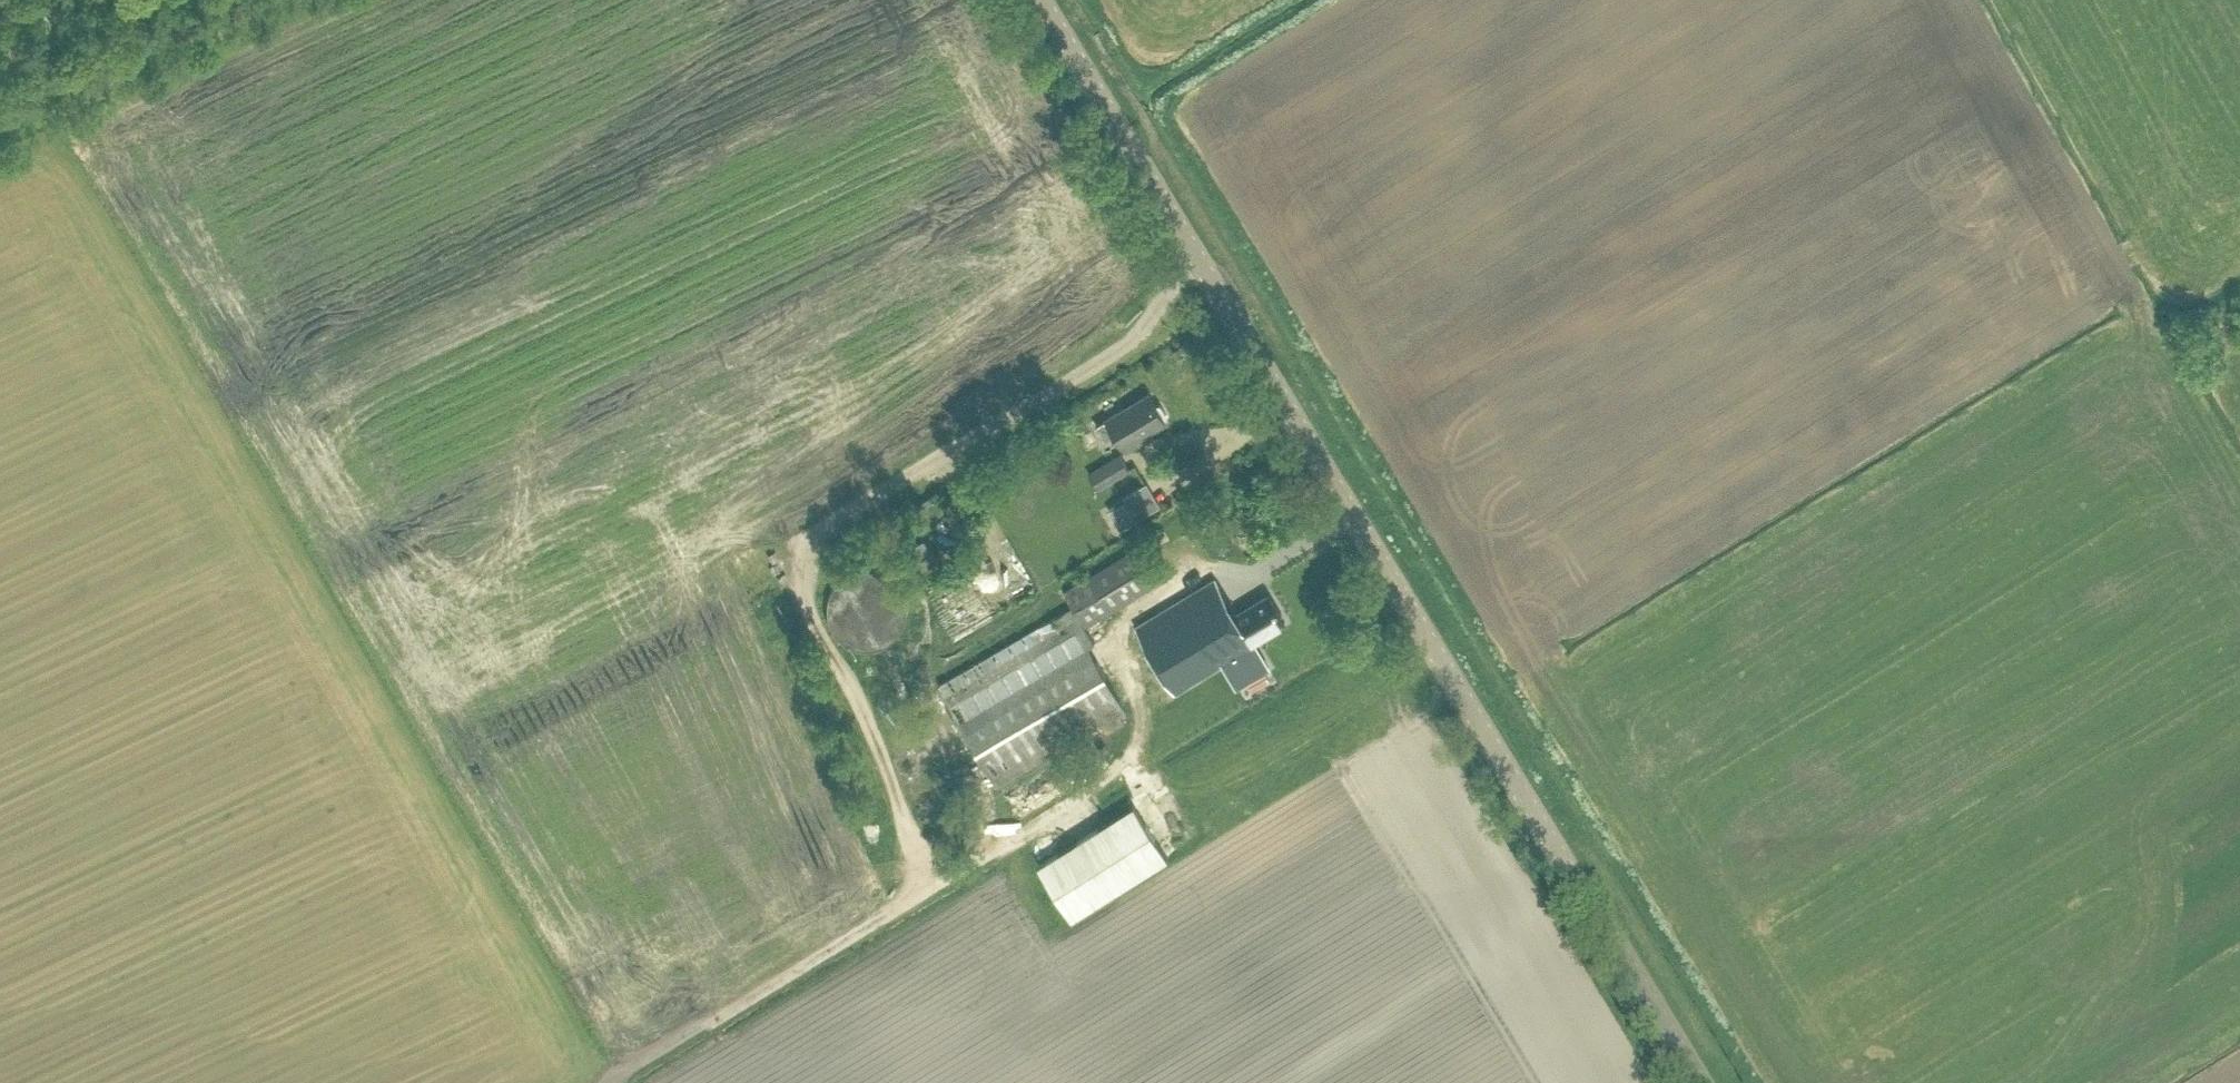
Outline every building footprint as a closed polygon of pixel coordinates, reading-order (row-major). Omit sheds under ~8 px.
[(1156,403),(1149,392),(1107,417),(1126,449),(1142,439),(1140,435),(1166,420),(1164,418),(1167,413),(1161,403),(1156,403)] [(1100,425),(1084,431),(1092,450),(1108,444),(1100,425)] [(1138,517),(1126,497),(1111,507),(1122,526),(1138,517)] [(1067,594),(1073,603),(936,683),(996,784),(1090,730),(1094,738),(1123,720),(1119,712),(1126,709),(1089,644),(1094,641),(1085,625),(1164,578),(1145,546),(1067,594)] [(969,564),(927,588),(958,646),(1002,622),(969,564)] [(826,597),(825,602),(825,606),(825,611),(826,615),(827,620),(828,624),(832,629),(834,632),(836,635),(839,637),(842,640),(845,642),(850,645),(854,646),(858,647),(867,647),(871,647),(876,646),(880,645),(884,642),(888,640),(892,637),(895,634),(898,630),(901,627),(903,623),(905,619),(906,614),(907,610),(907,605),(907,601),(906,596),(904,591),(901,587),(898,583),(895,580),(891,577),(888,574),(884,572),(880,570),(875,569),(870,568),(865,567),(861,568),(857,569),(852,570),(848,571),(844,573),(841,576),(838,578),(835,582),(829,588),(827,593),(826,597)] [(1236,612),(1215,578),(1136,626),(1175,689),(1254,641),(1252,638),(1284,619),(1268,592),(1236,612)] [(1168,856),(1134,804),(1038,863),(1072,916),(1168,856)]
